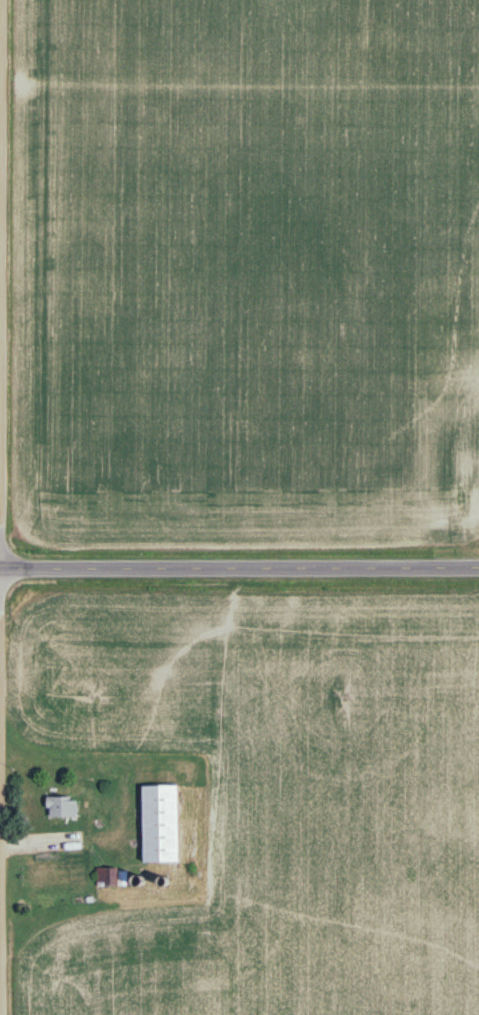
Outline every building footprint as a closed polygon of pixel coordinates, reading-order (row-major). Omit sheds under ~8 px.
[(143,864),(180,864),(180,787),(143,787),(143,864)] [(47,819),(78,819),(78,798),(47,798),(47,819)] [(98,871),(98,888),(120,888),(120,872),(98,871)]
